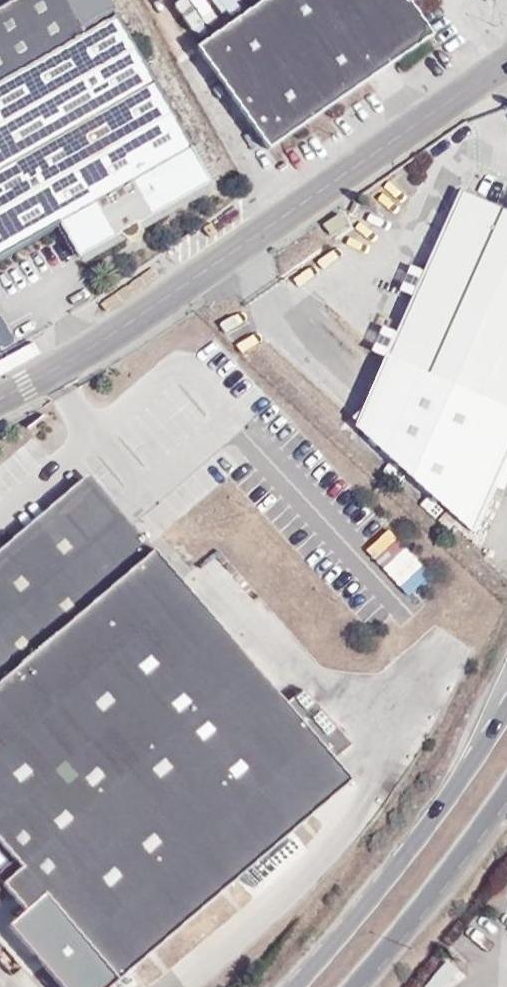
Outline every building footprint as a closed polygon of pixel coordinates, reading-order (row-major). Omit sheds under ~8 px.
[(216,185),(126,21),(116,0),(28,0),(0,16),(0,259),(61,223),(84,262),(216,185)] [(197,47),(269,150),(432,36),(418,16),(422,0),(421,0),(264,0),(197,47)] [(463,194),(390,361),(361,430),(478,535),(506,468),(506,213),(463,194)] [(347,784),(86,484),(0,559),(0,835),(125,978),(347,784)]
